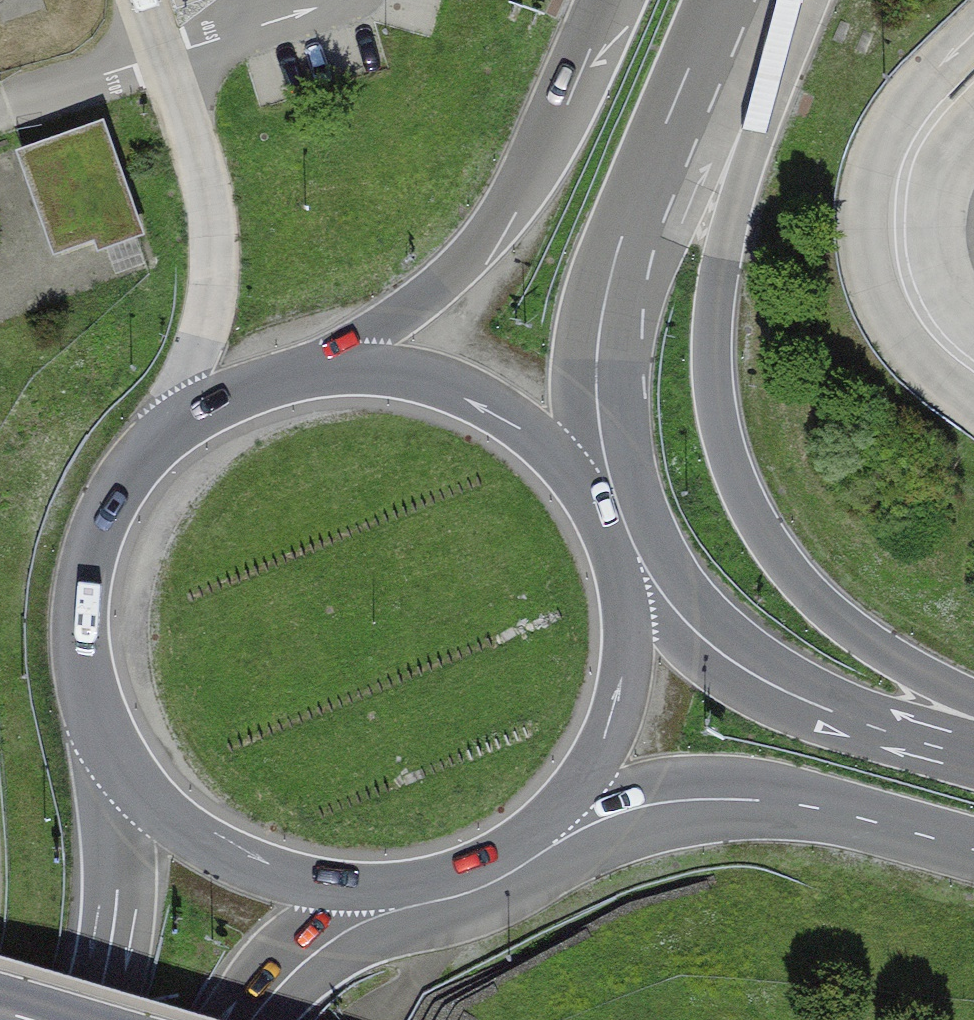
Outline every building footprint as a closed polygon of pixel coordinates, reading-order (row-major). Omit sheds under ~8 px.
[(98,129),(25,155),(61,256),(134,230),(98,129)]
